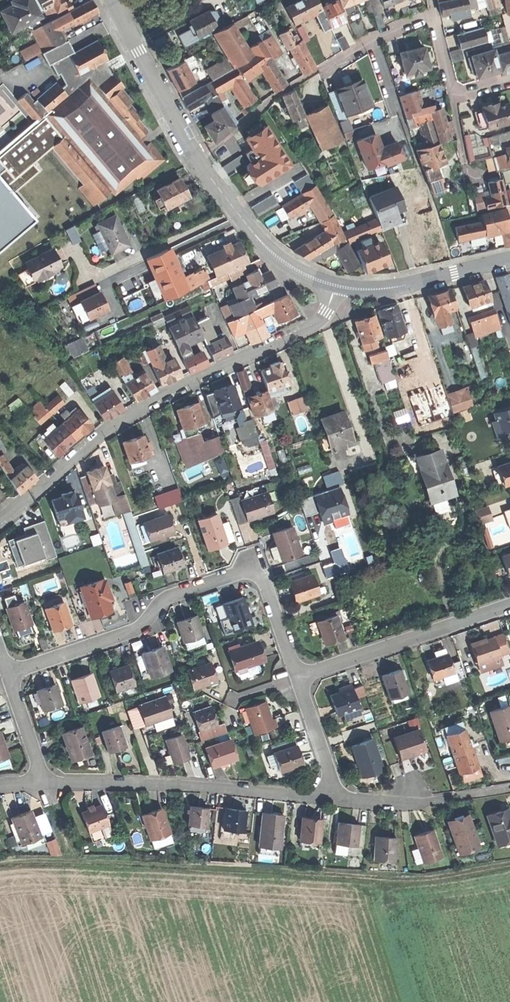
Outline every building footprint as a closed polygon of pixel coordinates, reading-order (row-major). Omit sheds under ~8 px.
[(2,11),(12,32),(41,17),(32,0),(15,0),(12,2),(13,5),(2,11)] [(44,10),(52,6),(51,4),(49,0),(38,0),(44,10)] [(55,10),(65,4),(63,0),(59,0),(52,3),(55,10)] [(75,25),(98,13),(95,7),(92,0),(91,0),(73,9),(68,12),(73,21),(75,25)] [(318,0),(299,0),(298,1),(306,18),(314,14),(322,9),(320,5),(318,0)] [(320,5),(322,9),(331,28),(332,28),(338,25),(339,27),(343,25),(348,23),(342,10),(338,0),(331,0),(320,5)] [(353,0),(341,4),(343,9),(345,15),(356,10),(353,0)] [(438,2),(440,9),(441,15),(449,13),(468,9),(468,6),(466,0),(448,0),(438,2)] [(488,15),(501,12),(498,0),(485,0),(488,15)] [(298,1),(285,7),(294,24),(303,19),(306,18),(298,1)] [(54,10),(58,17),(68,12),(73,9),(69,2),(65,4),(55,10),(54,10)] [(44,10),(50,21),(58,17),(54,10),(52,6),(44,10)] [(417,6),(409,8),(411,14),(419,11),(417,6)] [(314,14),(324,32),(331,28),(322,9),(314,14)] [(449,13),(451,20),(470,15),(468,9),(449,13)] [(345,15),(355,38),(361,35),(367,33),(356,10),(345,15)] [(189,21),(193,27),(195,31),(198,37),(216,27),(213,21),(211,16),(208,11),(189,21)] [(73,21),(68,12),(58,17),(50,21),(42,26),(47,35),(59,29),(73,21)] [(380,13),(373,15),(377,28),(383,26),(380,13)] [(232,22),(218,31),(233,56),(238,65),(253,57),(232,22)] [(42,26),(33,31),(44,53),(53,48),(47,35),(42,26)] [(482,27),(457,34),(461,49),(492,40),(489,30),(484,32),(482,27)] [(53,48),(66,41),(59,29),(47,35),(53,48)] [(289,30),(280,35),(287,49),(289,48),(303,74),(310,70),(317,67),(302,40),(300,41),(296,34),(292,37),(289,30)] [(271,35),(262,41),(272,59),(282,53),(271,35)] [(344,36),(337,39),(343,50),(350,47),(344,36)] [(44,53),(42,54),(48,66),(51,64),(57,76),(60,74),(66,85),(62,89),(57,83),(34,102),(26,92),(17,100),(35,122),(42,116),(61,138),(51,146),(83,184),(78,188),(93,206),(112,190),(115,192),(134,176),(140,182),(166,159),(151,142),(145,147),(141,142),(147,137),(144,134),(148,131),(137,118),(140,116),(129,103),(132,101),(122,88),(123,87),(113,74),(111,74),(104,62),(107,60),(96,40),(73,52),(68,40),(66,41),(53,48),(44,53)] [(405,42),(407,50),(418,48),(416,40),(405,42)] [(260,41),(250,48),(254,55),(253,57),(238,65),(236,67),(243,77),(259,67),(260,69),(273,60),(260,41)] [(501,54),(509,52),(509,42),(499,45),(500,48),(501,54)] [(407,50),(400,52),(405,73),(413,71),(414,76),(421,74),(420,70),(428,68),(426,57),(423,46),(418,48),(407,50)] [(461,49),(449,52),(452,62),(463,58),(461,49)] [(472,55),(468,56),(470,66),(473,65),(475,73),(476,77),(489,74),(497,71),(499,71),(498,65),(495,55),(494,49),(482,52),(472,55)] [(501,54),(495,55),(498,65),(507,62),(509,71),(509,52),(501,54)] [(197,65),(192,56),(183,61),(188,70),(197,65)] [(238,65),(233,56),(227,60),(232,69),(238,65)] [(226,59),(201,73),(206,83),(232,69),(227,60),(226,59)] [(260,69),(275,92),(282,88),(288,84),(273,60),(260,69)] [(183,61),(167,69),(173,81),(178,91),(195,82),(188,70),(183,61)] [(500,73),(509,71),(507,62),(498,65),(499,71),(500,73)] [(242,78),(236,68),(210,82),(217,94),(221,91),(229,86),(242,78)] [(229,86),(244,108),(250,104),(257,100),(242,78),(229,86)] [(348,85),(336,89),(345,115),(346,115),(371,105),(362,80),(348,85)] [(210,82),(205,85),(212,97),(217,94),(210,82)] [(205,85),(183,99),(186,105),(189,110),(208,99),(212,97),(205,85)] [(348,119),(346,115),(345,115),(336,89),(328,92),(339,122),(348,119)] [(287,93),(282,95),(292,121),(304,116),(304,115),(302,110),(294,90),(287,93)] [(212,97),(208,99),(214,111),(220,107),(222,106),(220,100),(217,94),(212,97)] [(507,126),(506,123),(502,111),(498,94),(480,98),(484,112),(484,113),(489,130),(491,137),(488,137),(490,144),(509,138),(507,126)] [(475,115),(484,112),(480,98),(471,101),(475,115)] [(418,106),(420,115),(429,112),(426,104),(418,106)] [(314,110),(312,105),(302,110),(304,115),(311,112),(314,110)] [(342,140),(325,105),(314,110),(311,112),(327,147),(342,140)] [(227,130),(232,126),(227,118),(220,107),(214,111),(210,113),(215,120),(223,133),(227,130)] [(434,119),(445,116),(442,108),(432,112),(434,119)] [(304,116),(320,150),(327,147),(311,112),(304,115),(304,116)] [(432,118),(430,112),(429,112),(420,115),(412,117),(412,118),(414,124),(419,122),(431,119),(432,118)] [(201,113),(193,117),(196,121),(206,115),(204,113),(201,113)] [(484,113),(473,116),(477,133),(489,130),(484,113)] [(227,118),(232,126),(236,123),(231,115),(227,118)] [(51,146),(61,138),(42,116),(35,122),(0,151),(0,247),(33,219),(11,193),(4,186),(31,163),(51,146)] [(446,122),(445,116),(434,119),(440,141),(451,138),(450,135),(449,131),(446,122)] [(352,130),(348,119),(339,122),(343,133),(352,130)] [(422,134),(426,147),(439,143),(431,119),(419,122),(422,134)] [(215,120),(205,126),(213,141),(223,133),(215,120)] [(254,162),(248,166),(260,184),(290,164),(265,126),(246,138),(253,148),(260,158),(254,162)] [(379,131),(357,138),(366,169),(387,162),(388,165),(407,159),(401,139),(383,145),(379,131)] [(426,147),(417,149),(420,158),(443,153),(441,149),(439,143),(426,147)] [(251,157),(254,162),(260,158),(253,148),(247,152),(251,157)] [(420,158),(424,169),(438,165),(446,162),(443,153),(420,158)] [(37,171),(31,163),(4,186),(11,193),(37,171)] [(424,169),(428,180),(439,177),(440,179),(442,178),(438,165),(424,169)] [(260,184),(248,166),(248,171),(250,176),(255,181),(260,184)] [(417,168),(400,172),(404,189),(414,186),(421,185),(417,168)] [(428,180),(434,197),(445,194),(440,179),(439,177),(428,180)] [(180,178),(156,190),(160,197),(155,200),(159,209),(164,206),(166,209),(190,197),(185,188),(180,178)] [(502,179),(489,182),(491,191),(492,196),(486,198),(485,198),(487,208),(507,203),(502,179)] [(312,180),(307,183),(310,188),(316,185),(312,180)] [(430,198),(426,184),(421,185),(414,186),(418,202),(430,198)] [(310,188),(306,190),(307,191),(315,206),(324,200),(325,200),(316,185),(310,188)] [(397,186),(368,197),(377,219),(380,227),(392,222),(398,220),(395,211),(405,207),(397,186)] [(315,206),(307,191),(304,193),(311,205),(312,208),(315,206)] [(304,193),(282,206),(286,213),(289,218),(311,205),(304,193)] [(477,210),(487,208),(485,198),(486,198),(485,195),(481,193),(474,195),(477,210)] [(418,202),(415,203),(425,234),(434,231),(440,229),(430,198),(418,202)] [(312,208),(321,222),(333,215),(324,200),(315,206),(312,208)] [(481,214),(483,222),(485,231),(501,227),(509,225),(506,208),(481,214)] [(333,215),(321,222),(326,230),(325,232),(332,244),(344,237),(333,215)] [(115,216),(98,224),(112,254),(121,250),(129,246),(115,216)] [(377,219),(344,233),(349,242),(381,229),(380,227),(377,219)] [(227,220),(219,225),(221,230),(231,226),(227,220)] [(483,222),(456,228),(459,241),(473,238),(485,235),(485,231),(483,222)] [(75,225),(67,229),(75,243),(82,239),(75,225)] [(505,246),(509,245),(509,229),(509,225),(501,227),(505,246)] [(325,232),(294,251),(303,255),(310,259),(320,253),(332,244),(325,232)] [(335,249),(347,243),(344,237),(332,244),(335,249)] [(368,238),(360,241),(363,248),(374,244),(372,241),(369,242),(368,238)] [(363,248),(357,251),(365,271),(377,266),(388,262),(379,241),(374,244),(363,248)] [(216,252),(217,254),(221,264),(225,272),(247,262),(243,253),(239,242),(232,245),(226,248),(216,252)] [(342,260),(348,271),(360,265),(347,243),(335,249),(342,260)] [(320,253),(323,258),(335,249),(332,244),(320,253)] [(25,262),(33,279),(37,277),(51,270),(60,266),(52,249),(25,262)] [(167,250),(146,259),(149,265),(170,256),(167,250)] [(221,264),(217,254),(212,256),(217,266),(221,264)] [(157,283),(177,274),(170,256),(149,265),(155,279),(157,283)] [(260,262),(259,258),(243,266),(244,269),(260,262)] [(244,269),(243,266),(228,272),(230,277),(245,271),(244,269)] [(53,273),(51,270),(37,277),(38,280),(47,276),(53,273)] [(248,276),(250,281),(261,276),(259,271),(248,276)] [(196,272),(184,277),(189,288),(201,283),(196,272)] [(228,272),(208,281),(210,286),(230,277),(228,272)] [(250,281),(244,284),(250,298),(257,295),(267,290),(277,286),(274,278),(271,272),(261,276),(250,281)] [(496,277),(507,311),(509,310),(509,278),(508,273),(502,275),(496,277)] [(165,300),(185,291),(185,290),(180,279),(177,274),(157,283),(165,300)] [(184,277),(180,279),(185,290),(189,288),(184,277)] [(156,304),(165,300),(157,283),(155,279),(147,283),(156,304)] [(473,284),(464,287),(470,306),(477,304),(485,301),(492,299),(485,280),(473,284)] [(236,287),(242,301),(244,300),(250,298),(244,284),(241,285),(236,287)] [(234,287),(240,302),(242,301),(236,287),(236,286),(234,287)] [(438,293),(429,296),(435,315),(448,310),(457,308),(450,289),(438,293)] [(80,302),(71,307),(75,316),(77,314),(81,322),(88,319),(88,320),(108,310),(99,292),(91,296),(79,301),(80,302)] [(271,304),(279,322),(287,318),(297,314),(289,296),(271,304)] [(409,299),(413,316),(421,314),(416,297),(409,299)] [(250,298),(244,300),(250,313),(256,310),(250,298)] [(237,318),(240,317),(246,315),(250,313),(244,300),(242,301),(240,302),(231,306),(237,318)] [(275,323),(279,322),(271,304),(267,305),(269,310),(275,323)] [(259,314),(269,310),(267,305),(264,307),(258,310),(259,314)] [(390,307),(386,309),(394,335),(406,331),(398,305),(390,307)] [(228,322),(237,318),(231,306),(222,310),(228,322)] [(495,308),(469,317),(471,324),(478,322),(497,315),(495,308)] [(387,337),(394,335),(386,309),(379,311),(387,337)] [(261,318),(259,314),(258,310),(256,310),(250,313),(253,322),(261,318)] [(452,322),(448,310),(435,315),(439,326),(452,322)] [(246,315),(250,325),(254,324),(253,322),(250,313),(246,315)] [(240,317),(246,331),(252,328),(250,325),(246,315),(240,317)] [(362,342),(381,336),(374,315),(364,318),(355,321),(362,342)] [(501,328),(497,315),(478,322),(482,334),(501,328)] [(154,322),(156,327),(161,325),(160,324),(166,322),(164,317),(154,322)] [(197,322),(199,327),(206,324),(214,342),(226,336),(224,333),(216,337),(207,317),(197,322)] [(264,325),(261,318),(253,322),(254,324),(255,326),(257,329),(264,325)] [(170,331),(175,340),(181,337),(185,345),(203,336),(199,327),(197,322),(196,320),(170,331)] [(482,334),(478,322),(471,324),(474,332),(475,337),(482,334)] [(203,336),(207,345),(214,342),(206,324),(199,327),(203,336)] [(246,331),(251,344),(269,336),(264,325),(257,329),(255,326),(252,328),(246,331)] [(478,344),(475,337),(474,332),(466,335),(470,347),(478,344)] [(207,345),(214,361),(225,356),(233,353),(226,336),(214,342),(207,345)] [(175,340),(181,355),(188,352),(185,345),(181,337),(175,340)] [(65,345),(72,357),(79,353),(73,341),(65,345)] [(431,342),(420,346),(424,358),(434,354),(431,342)] [(151,360),(154,368),(168,361),(160,345),(147,351),(151,360)] [(419,346),(400,352),(403,361),(404,364),(424,358),(420,346),(419,346)] [(374,362),(389,357),(389,356),(387,349),(369,355),(370,358),(372,363),(374,362)] [(144,364),(151,360),(147,351),(140,355),(144,364)] [(181,355),(184,360),(190,357),(188,352),(181,355)] [(184,360),(189,373),(198,369),(208,365),(202,352),(190,357),(184,360)] [(400,352),(389,356),(389,357),(391,362),(392,365),(403,361),(400,352)] [(391,362),(389,357),(374,362),(376,367),(391,362)] [(154,368),(162,386),(171,382),(183,376),(175,358),(168,361),(154,368)] [(113,363),(122,378),(129,373),(120,359),(113,363)] [(262,369),(268,389),(291,381),(286,363),(282,364),(281,361),(275,363),(270,364),(271,367),(262,369)] [(392,365),(391,362),(376,367),(381,383),(396,378),(392,365)] [(238,371),(244,389),(252,386),(247,368),(238,371)] [(126,384),(137,402),(147,396),(157,390),(146,372),(136,378),(126,384)] [(122,378),(126,384),(136,378),(129,373),(122,378)] [(84,386),(92,400),(100,395),(92,381),(84,386)] [(292,384),(291,381),(268,389),(268,391),(270,396),(275,394),(289,390),(287,385),(292,384)] [(60,388),(69,398),(75,392),(66,383),(60,388)] [(224,388),(215,390),(216,393),(220,407),(222,412),(233,408),(241,405),(235,384),(224,388)] [(253,389),(252,386),(244,389),(246,394),(252,393),(251,390),(253,389)] [(448,396),(454,413),(473,406),(468,390),(464,391),(450,396),(448,396)] [(260,393),(250,397),(256,415),(274,410),(273,406),(270,396),(268,391),(260,393)] [(95,404),(105,421),(113,416),(124,409),(113,392),(95,404)] [(278,404),(275,394),(270,396),(273,406),(278,404)] [(297,398),(301,411),(311,408),(307,395),(297,398)] [(60,396),(46,407),(53,415),(66,403),(60,396)] [(23,419),(31,412),(18,398),(10,405),(23,419)] [(293,414),(301,411),(297,398),(289,401),(293,414)] [(31,412),(35,417),(46,407),(42,402),(31,412)] [(178,408),(185,428),(196,425),(205,422),(204,416),(206,415),(204,407),(200,408),(198,402),(188,405),(178,408)] [(494,411),(497,418),(501,431),(509,428),(509,406),(494,411)] [(35,417),(42,424),(53,415),(46,407),(35,417)] [(235,415),(233,408),(222,412),(224,419),(235,415)] [(250,408),(244,410),(247,420),(239,422),(244,438),(258,433),(250,408)] [(397,423),(410,419),(406,408),(394,411),(397,423)] [(62,415),(67,421),(73,416),(67,410),(62,415)] [(67,421),(62,426),(76,441),(84,434),(93,426),(79,411),(73,416),(67,421)] [(332,416),(323,419),(331,445),(344,441),(353,438),(345,412),(332,416)] [(501,431),(497,418),(492,420),(498,439),(509,435),(509,428),(501,431)] [(48,430),(52,435),(58,429),(54,425),(48,430)] [(198,430),(196,425),(185,428),(186,434),(198,430)] [(76,441),(62,426),(58,429),(52,435),(46,440),(59,456),(68,448),(76,441)] [(186,434),(188,439),(191,445),(201,442),(200,431),(198,432),(198,430),(186,434)] [(133,438),(123,441),(130,461),(138,458),(151,454),(149,448),(145,436),(144,434),(133,438)] [(149,435),(145,436),(149,448),(153,447),(149,435)] [(220,436),(208,439),(213,455),(225,450),(220,436)] [(188,467),(190,466),(186,454),(193,450),(191,445),(188,439),(179,442),(188,467)] [(201,442),(191,445),(193,450),(198,462),(213,455),(208,439),(201,442)] [(2,454),(8,450),(2,440),(0,441),(0,451),(2,454)] [(268,440),(262,442),(268,469),(275,468),(268,440)] [(346,448),(344,441),(331,445),(333,452),(346,448)] [(190,466),(198,462),(193,450),(186,454),(190,466)] [(440,450),(422,456),(426,469),(422,471),(434,507),(456,500),(440,450)] [(10,477),(16,473),(2,454),(0,456),(0,463),(10,477)] [(140,464),(138,458),(130,461),(132,467),(140,464)] [(499,465),(502,474),(505,484),(509,483),(509,462),(499,465)] [(10,477),(20,494),(30,486),(39,479),(26,465),(16,473),(10,477)] [(92,484),(93,487),(106,483),(111,482),(108,474),(105,466),(97,469),(88,471),(89,476),(92,484)] [(499,486),(505,484),(502,474),(496,476),(499,486)] [(353,519),(342,485),(314,495),(326,528),(353,519)] [(156,496),(160,508),(184,500),(180,488),(156,496)] [(125,491),(117,493),(122,511),(131,509),(125,491)] [(57,498),(52,500),(58,518),(70,515),(77,512),(82,511),(76,492),(73,493),(62,497),(57,498)] [(242,501),(248,520),(262,516),(275,512),(269,492),(242,501)] [(475,509),(479,523),(492,519),(487,505),(475,509)] [(144,522),(150,540),(164,535),(175,532),(169,514),(144,522)] [(217,547),(227,544),(217,514),(199,520),(209,550),(217,547)] [(71,520),(70,515),(58,518),(60,524),(71,520)] [(56,557),(43,521),(22,528),(24,535),(7,541),(16,567),(44,558),(45,561),(56,557)] [(73,524),(61,528),(65,537),(71,535),(73,541),(90,535),(92,541),(101,538),(97,525),(76,532),(73,524)] [(278,549),(281,560),(301,554),(292,527),(273,534),(278,549)] [(177,547),(157,553),(163,571),(172,567),(183,564),(177,547)] [(292,583),(298,601),(319,594),(313,574),(307,576),(308,578),(292,583)] [(102,612),(113,609),(106,589),(103,579),(82,586),(92,616),(102,612)] [(125,581),(128,591),(134,590),(131,580),(125,581)] [(295,602),(298,601),(292,583),(292,581),(289,582),(292,593),(295,602)] [(228,618),(232,633),(252,627),(249,615),(247,610),(243,599),(223,605),(228,618)] [(47,607),(54,629),(64,626),(72,623),(65,601),(47,607)] [(7,608),(14,629),(23,626),(32,624),(25,602),(7,608)] [(216,605),(211,607),(213,612),(210,613),(212,620),(220,617),(216,605)] [(179,621),(185,641),(203,635),(196,615),(188,618),(179,621)] [(330,642),(344,638),(336,615),(307,624),(310,632),(313,640),(315,647),(330,642)] [(225,635),(232,633),(228,618),(221,621),(225,635)] [(504,634),(493,637),(500,656),(509,652),(504,634)] [(481,639),(470,643),(480,675),(503,667),(500,656),(493,637),(486,640),(481,641),(481,639)] [(144,654),(151,676),(171,670),(163,645),(157,647),(152,649),(153,652),(144,654)] [(230,656),(235,672),(238,671),(246,668),(262,664),(259,654),(256,645),(240,650),(241,652),(230,656)] [(433,659),(427,661),(433,679),(454,672),(451,663),(448,654),(436,658),(433,659)] [(460,660),(451,663),(454,672),(456,680),(466,677),(460,660)] [(190,670),(196,689),(209,685),(208,682),(216,680),(211,663),(190,670)] [(117,691),(135,685),(129,665),(119,668),(110,671),(117,691)] [(390,698),(407,692),(399,669),(390,672),(382,674),(390,698)] [(79,703),(100,696),(92,673),(82,676),(71,679),(79,703)] [(45,710),(63,704),(56,684),(47,687),(38,690),(45,710)] [(340,693),(330,696),(336,715),(342,713),(357,708),(351,689),(340,693)] [(141,704),(147,724),(158,720),(171,716),(164,696),(141,704)] [(247,708),(255,733),(278,726),(276,718),(272,719),(270,711),(267,702),(247,708)] [(135,728),(147,724),(141,704),(128,708),(135,728)] [(193,711),(199,731),(217,725),(217,724),(214,715),(211,705),(193,711)] [(500,741),(509,738),(509,705),(490,711),(500,741)] [(360,714),(357,708),(342,713),(344,720),(360,714)] [(223,722),(217,724),(217,725),(199,731),(201,734),(199,735),(201,740),(226,732),(223,722)] [(102,731),(109,752),(118,749),(127,746),(120,726),(102,731)] [(67,746),(71,758),(89,752),(82,727),(63,733),(67,746)] [(394,737),(401,759),(408,756),(414,755),(413,752),(426,748),(420,729),(394,737)] [(446,735),(452,754),(470,748),(466,737),(464,729),(446,735)] [(0,732),(0,759),(10,756),(5,743),(1,732),(0,732)] [(184,734),(168,738),(174,762),(183,759),(191,757),(184,734)] [(204,748),(212,766),(225,760),(237,755),(230,737),(204,748)] [(373,740),(352,747),(356,760),(360,759),(365,776),(383,771),(373,740)] [(282,770),(305,763),(302,754),(300,745),(276,753),(282,770)] [(452,754),(458,773),(478,766),(477,761),(472,747),(470,748),(452,754)] [(362,777),(365,776),(360,759),(356,760),(359,769),(362,777)] [(461,781),(481,774),(478,766),(458,773),(461,781)] [(84,801),(77,802),(80,824),(102,820),(98,799),(93,800),(84,801)] [(189,824),(207,826),(209,808),(199,807),(190,806),(189,824)] [(225,829),(245,831),(247,809),(237,808),(227,807),(225,829)] [(150,812),(142,815),(150,839),(169,833),(161,808),(150,812)] [(22,814),(13,817),(16,825),(21,839),(23,844),(42,836),(32,810),(22,814)] [(497,842),(509,837),(509,814),(509,815),(509,812),(502,815),(500,811),(488,815),(497,842)] [(274,814),(264,813),(261,847),(282,849),(286,815),(274,814)] [(460,819),(452,822),(457,837),(455,837),(460,853),(480,846),(470,816),(460,819)] [(302,840),(321,841),(323,820),(313,819),(304,818),(302,840)] [(103,831),(102,820),(80,824),(82,835),(103,831)] [(338,844),(359,846),(360,824),(350,823),(339,822),(339,825),(339,834),(338,844)] [(18,840),(21,839),(16,825),(13,826),(18,840)] [(424,832),(415,835),(424,861),(443,854),(434,829),(424,832)] [(172,840),(169,833),(150,839),(147,840),(150,848),(172,840)] [(388,838),(378,837),(376,860),(398,861),(400,839),(388,838)] [(57,838),(48,841),(52,856),(61,853),(57,838)]
